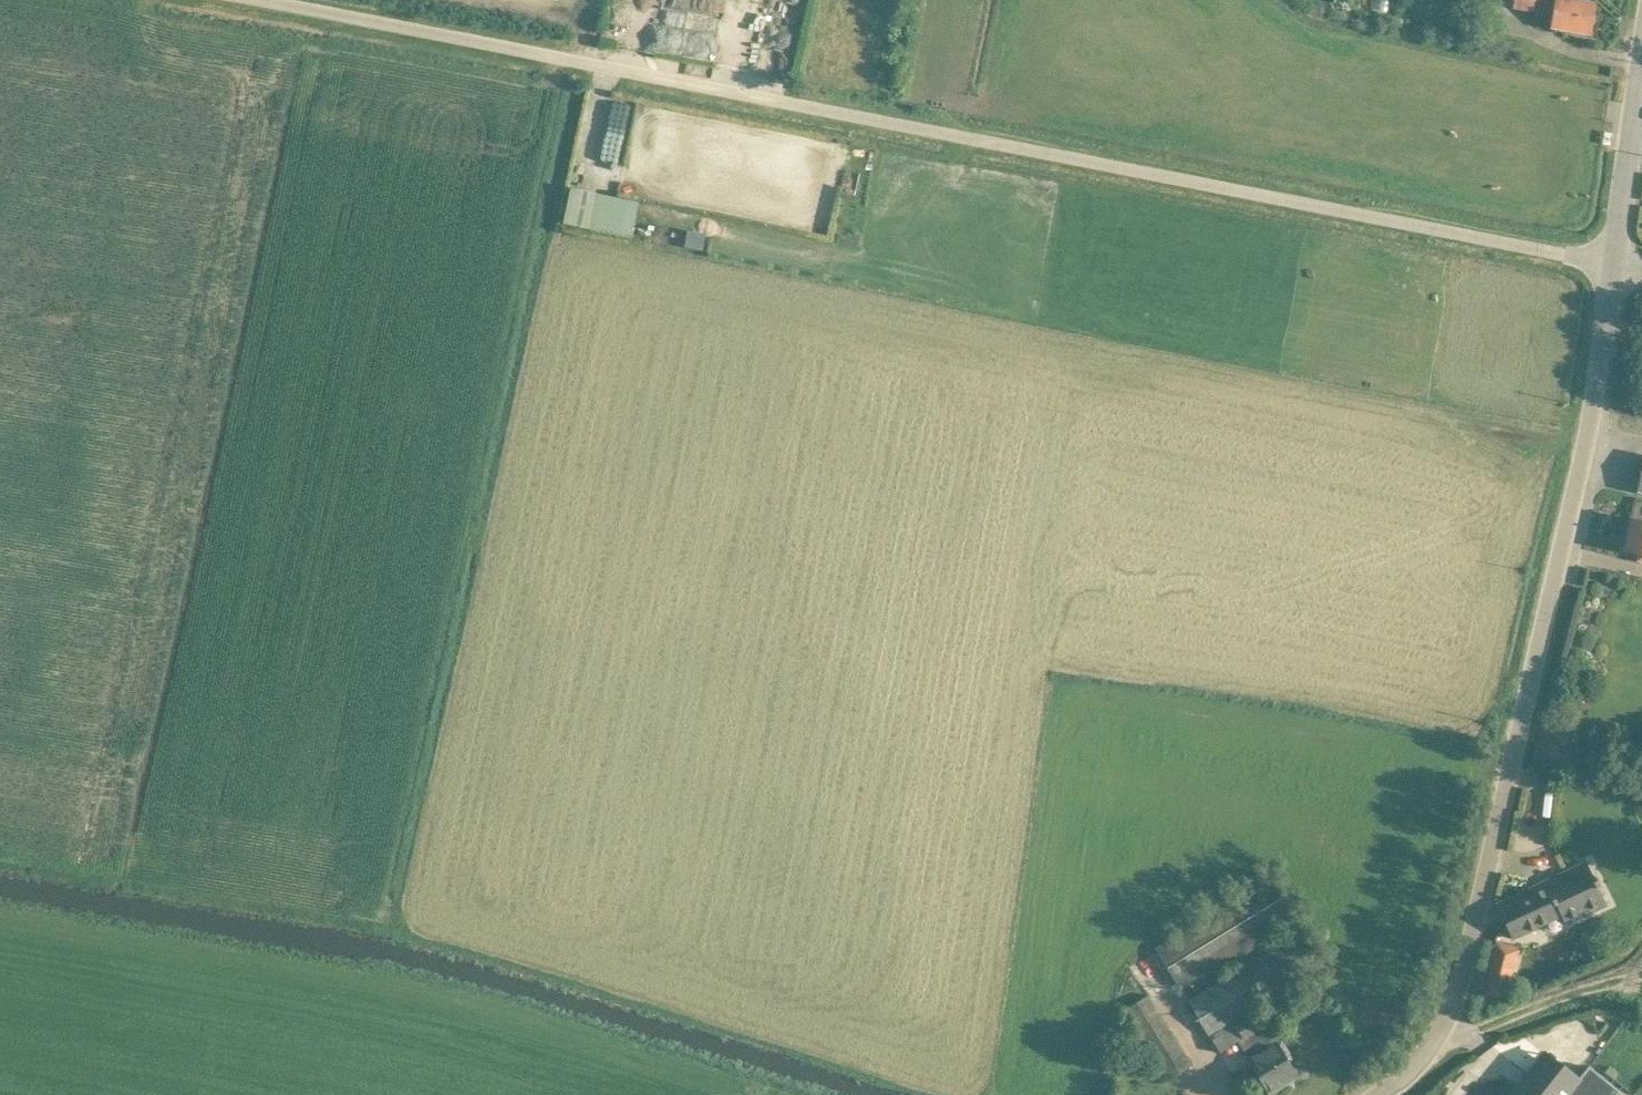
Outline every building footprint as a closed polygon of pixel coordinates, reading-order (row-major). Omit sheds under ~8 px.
[(1539,0),(1502,0),(1501,5),(1536,14),(1539,0)] [(1589,38),(1593,4),(1563,0),(1551,0),(1546,32),(1589,38)] [(600,103),(599,125),(613,126),(614,104),(600,103)] [(622,231),(627,193),(560,184),(555,222),(622,231)] [(1626,513),(1615,556),(1641,563),(1641,517),(1626,513)] [(1517,941),(1601,901),(1580,858),(1496,898),(1517,941)] [(1269,875),(1166,939),(1189,977),(1293,913),(1269,875)] [(1325,965),(1304,928),(1196,990),(1230,1049),(1278,1021),(1266,1000),(1325,965)] [(1488,943),(1476,997),(1505,1003),(1517,950),(1488,943)] [(1147,994),(1122,1009),(1167,1081),(1192,1065),(1147,994)] [(1265,1094),(1296,1076),(1273,1038),(1242,1057),(1265,1094)] [(1588,1067),(1566,1094),(1614,1094),(1617,1090),(1588,1067)] [(1532,1075),(1515,1094),(1557,1094),(1532,1075)]
